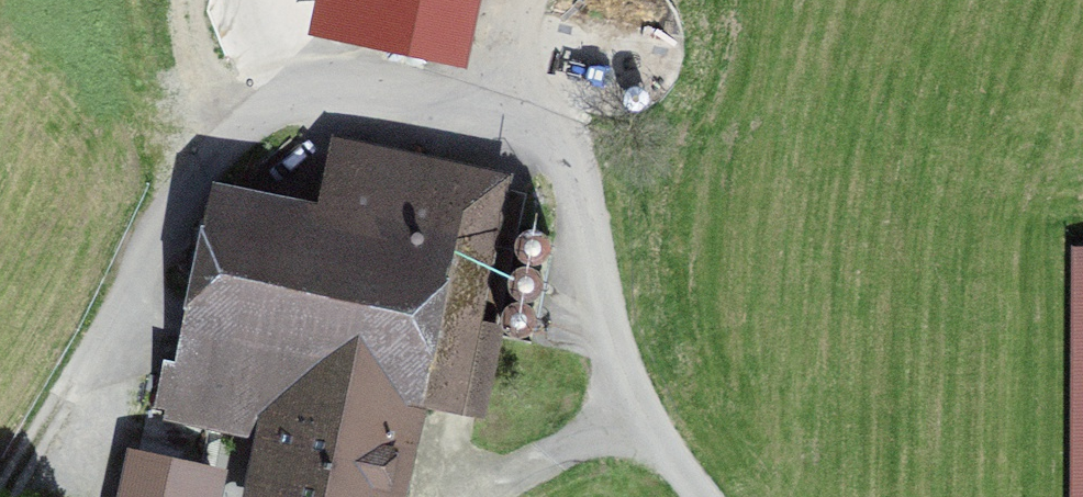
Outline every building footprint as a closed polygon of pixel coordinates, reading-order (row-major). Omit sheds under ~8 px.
[(321,27),(436,53),(448,0),(327,0),(321,27)] [(336,151),(322,217),(223,198),(175,438),(217,446),(222,423),(279,435),(266,496),(379,496),(400,393),(448,402),(492,182),(336,151)] [(1074,224),(1074,496),(1082,496),(1082,224),(1074,224)] [(153,458),(145,496),(216,496),(221,473),(153,458)]
